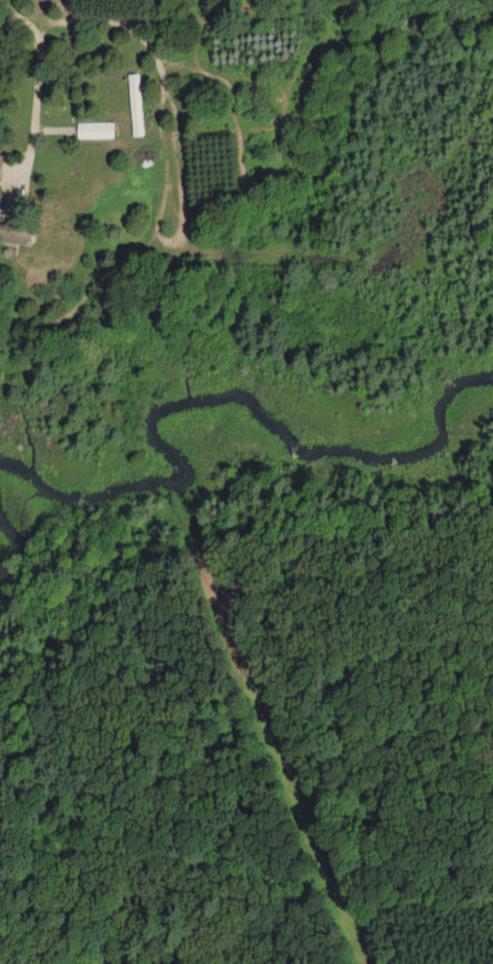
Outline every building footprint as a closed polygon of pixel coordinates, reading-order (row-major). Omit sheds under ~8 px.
[(131,74),(137,137),(148,136),(142,73),(131,74)] [(119,139),(119,122),(80,122),(80,139),(119,139)]
